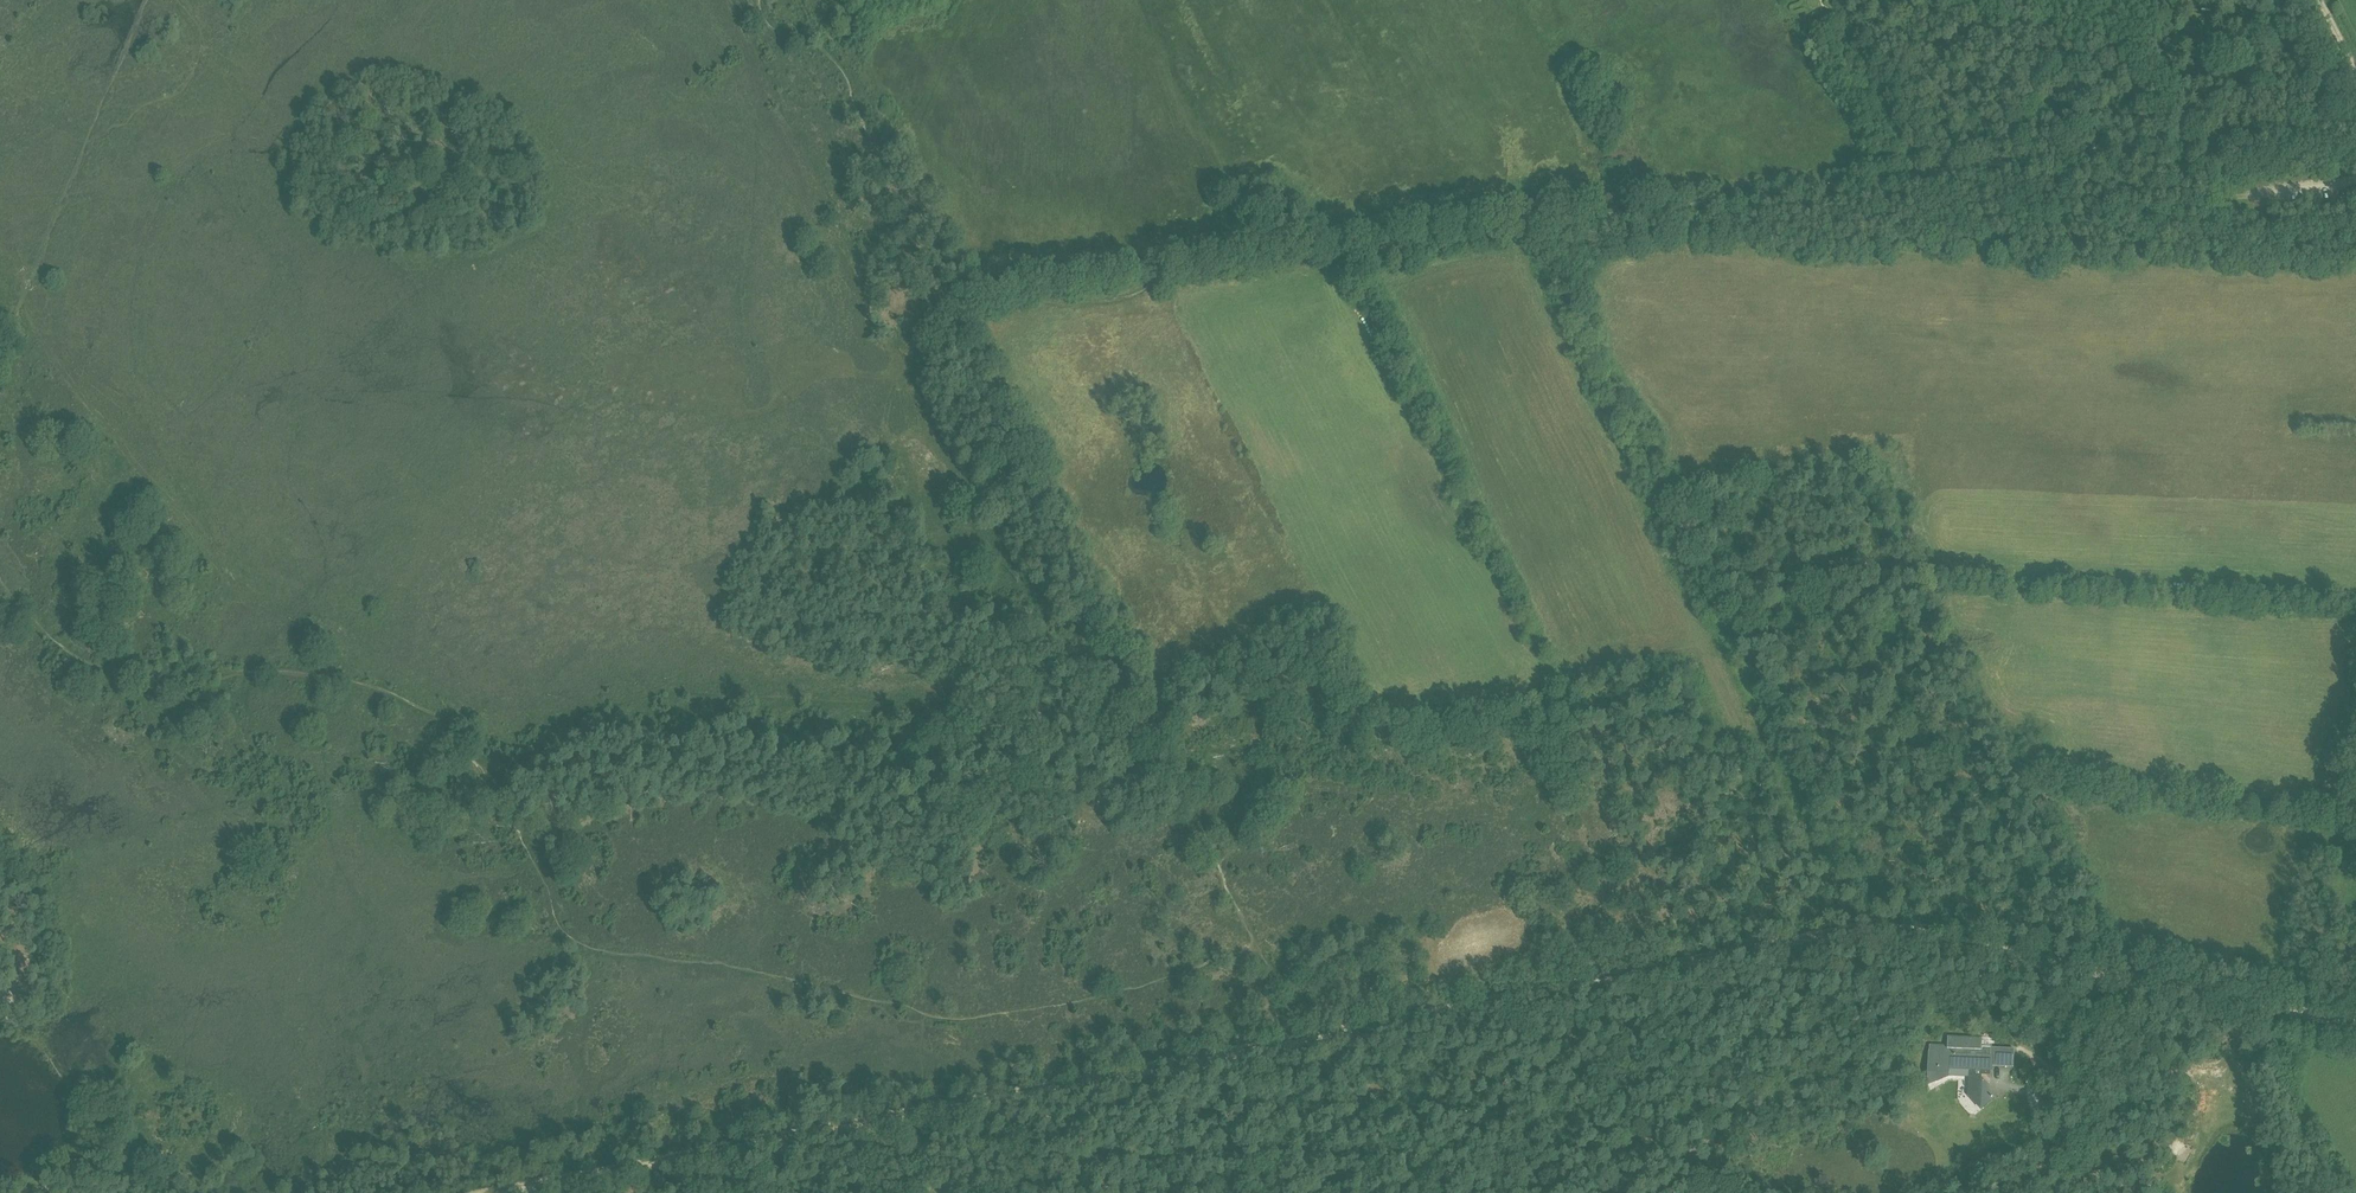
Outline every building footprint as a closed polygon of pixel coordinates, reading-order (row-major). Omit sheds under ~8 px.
[(2148,20),(2163,20),(2163,13),(2155,13),(2155,11),(2148,11),(2148,20)] [(1948,1046),(1930,1045),(1928,1083),(1949,1075),(1949,1068),(1972,1069),(1971,1096),(1982,1108),(1994,1097),(1982,1083),(1982,1070),(1991,1070),(1992,1066),(2014,1067),(2014,1049),(1992,1048),(1982,1047),(1983,1038),(1948,1037),(1948,1046)] [(2107,1169),(2083,1172),(2085,1183),(2108,1180),(2107,1169)]
